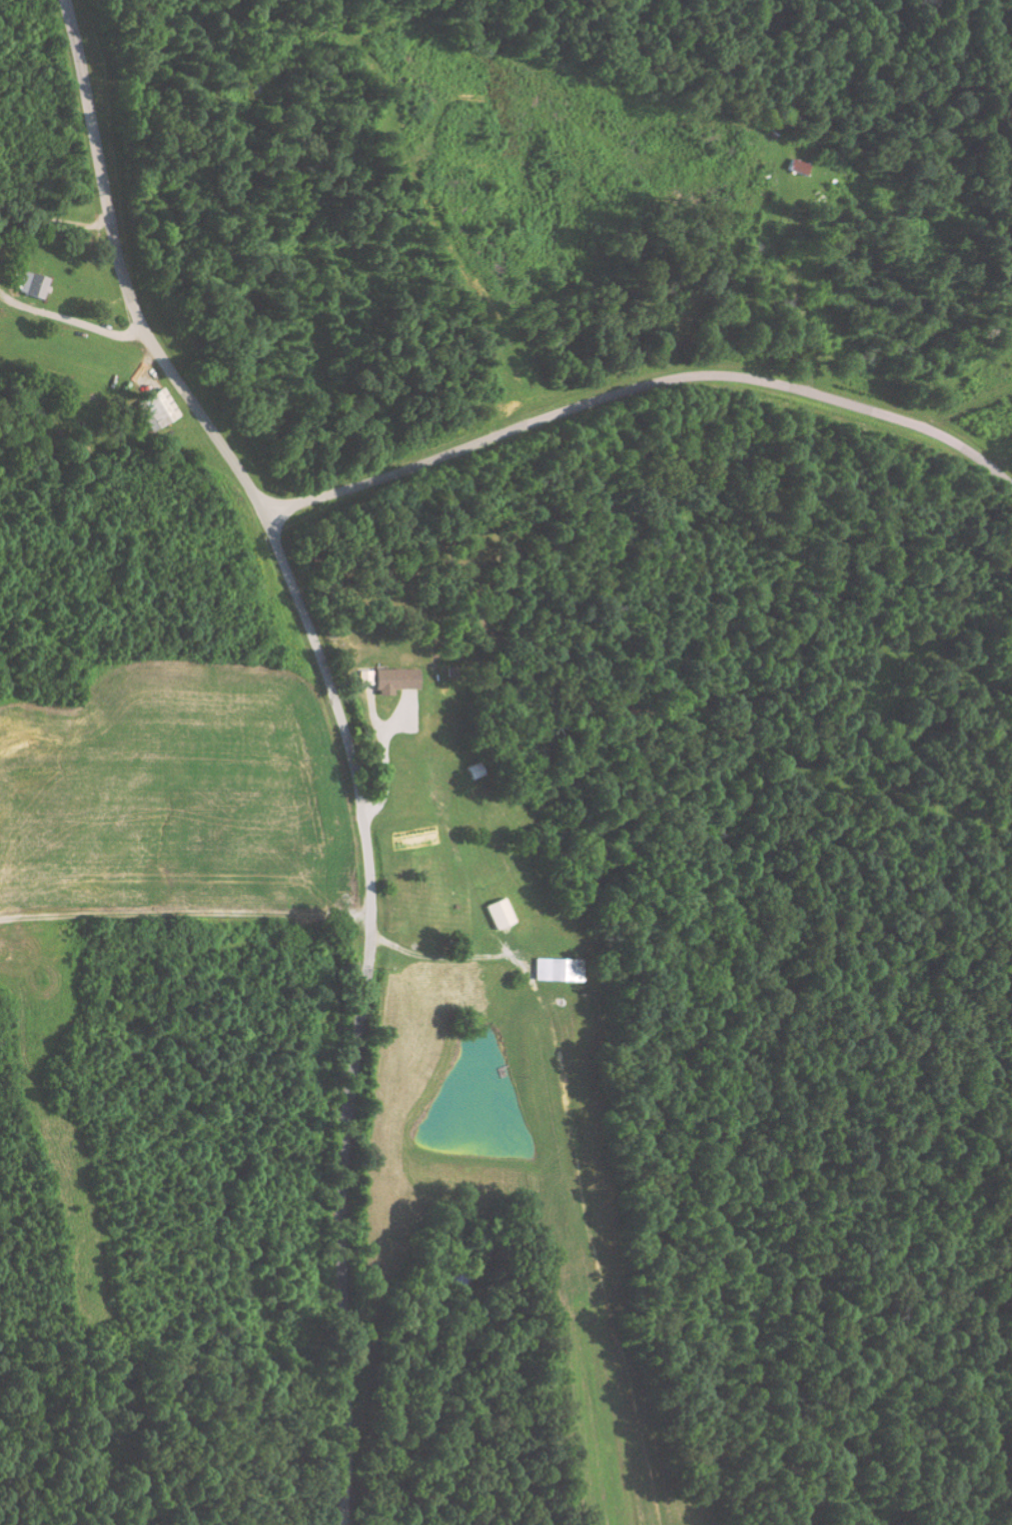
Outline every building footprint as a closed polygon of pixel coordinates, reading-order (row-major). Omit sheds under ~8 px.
[(789,170),(807,175),(810,164),(791,159),(789,170)] [(147,408),(141,411),(154,432),(181,416),(165,388),(143,401),(147,408)] [(421,688),(420,668),(376,669),(377,694),(394,694),(394,688),(421,688)] [(473,779),(485,774),(480,762),(468,767),(473,779)] [(536,979),(583,980),(583,958),(536,957),(536,979)]
